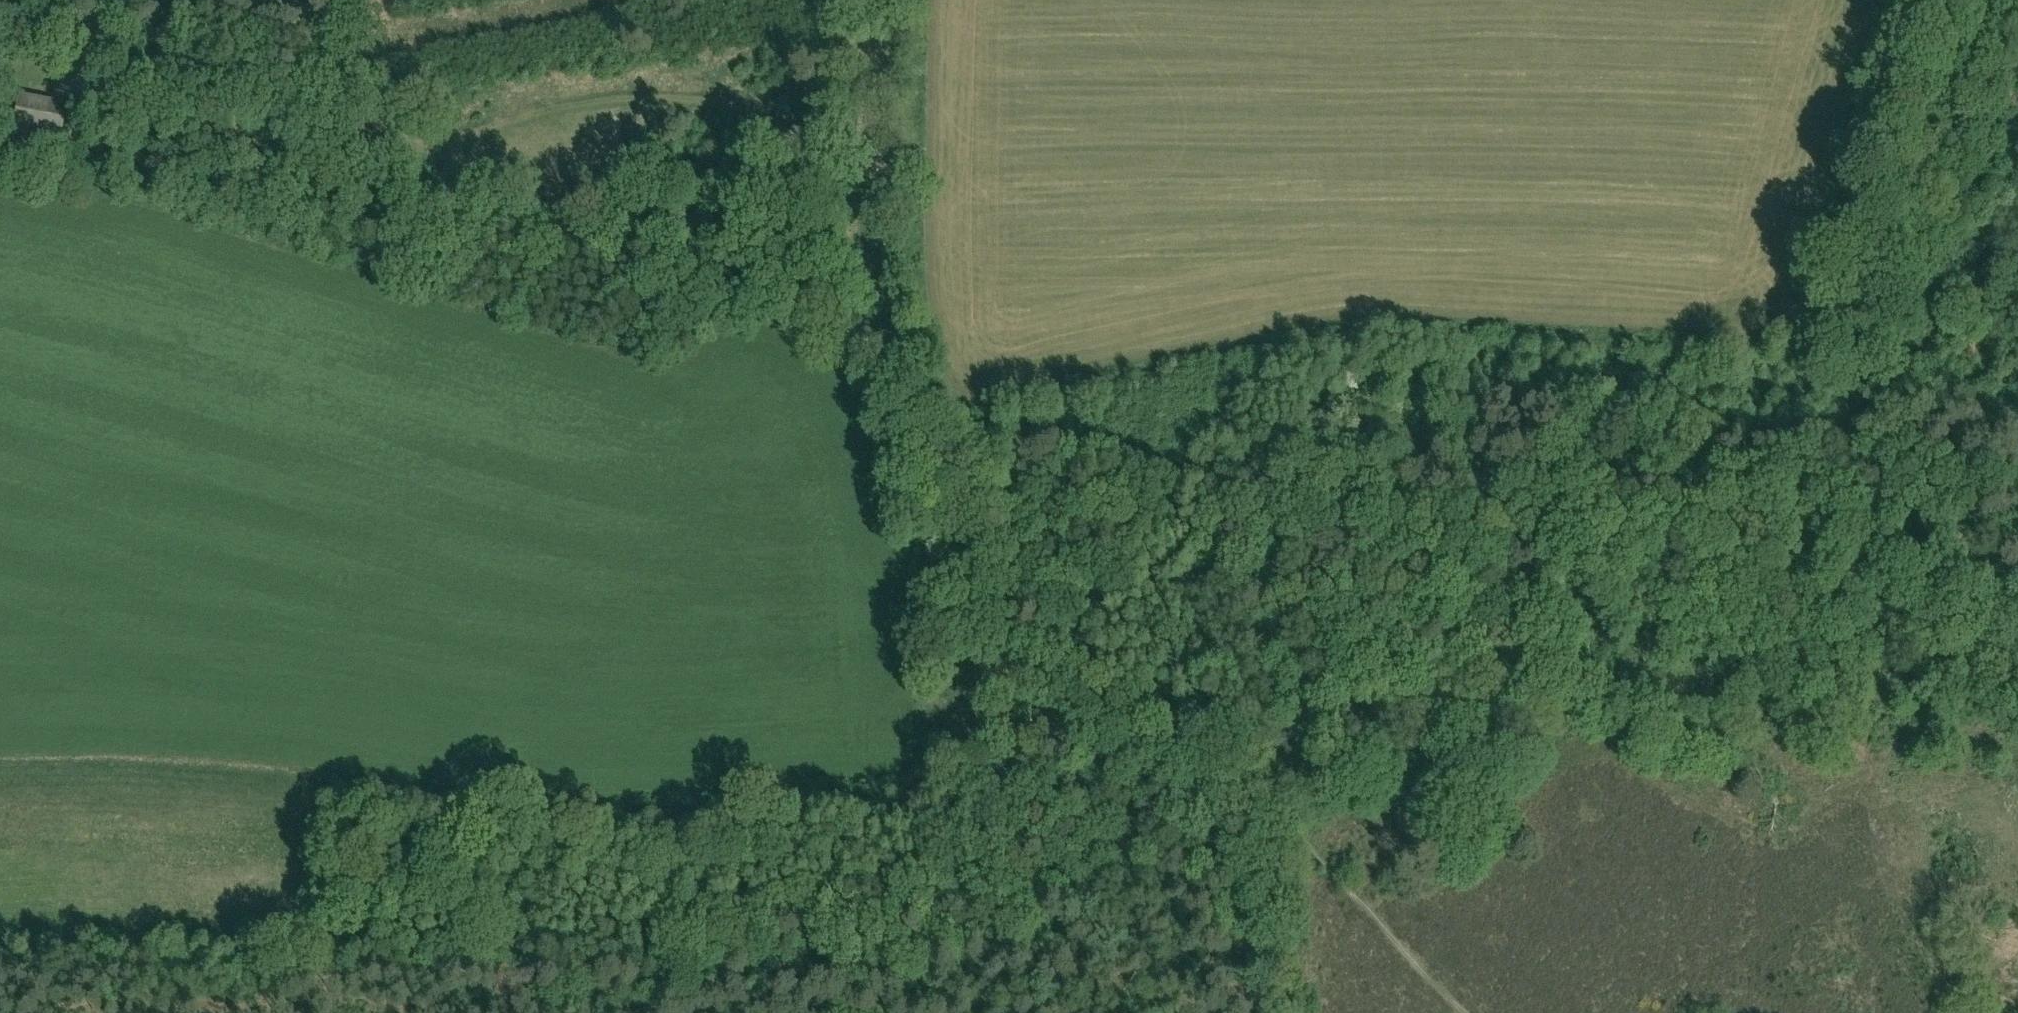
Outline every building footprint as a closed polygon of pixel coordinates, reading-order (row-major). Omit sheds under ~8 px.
[(61,145),(68,108),(19,99),(13,136),(61,145)]
